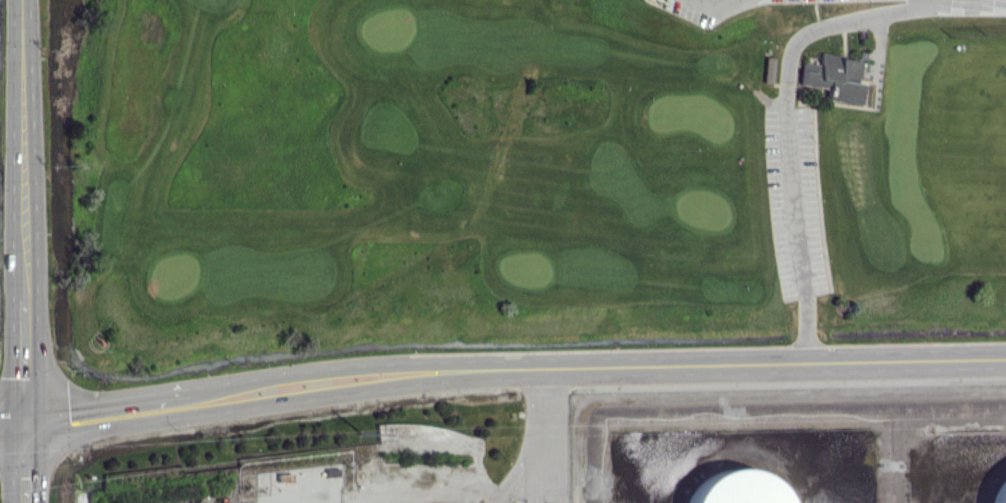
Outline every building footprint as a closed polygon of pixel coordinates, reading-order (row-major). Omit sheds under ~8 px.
[(826,49),(866,55),(862,79),(865,79),(861,101),(829,96),(830,85),(805,81),(808,59),(824,61),(826,49)] [(780,58),(772,57),(767,82),(775,84),(780,58)] [(781,494),(758,472),(729,468),(709,474),(687,496),(687,502),(783,502),(781,494)]
